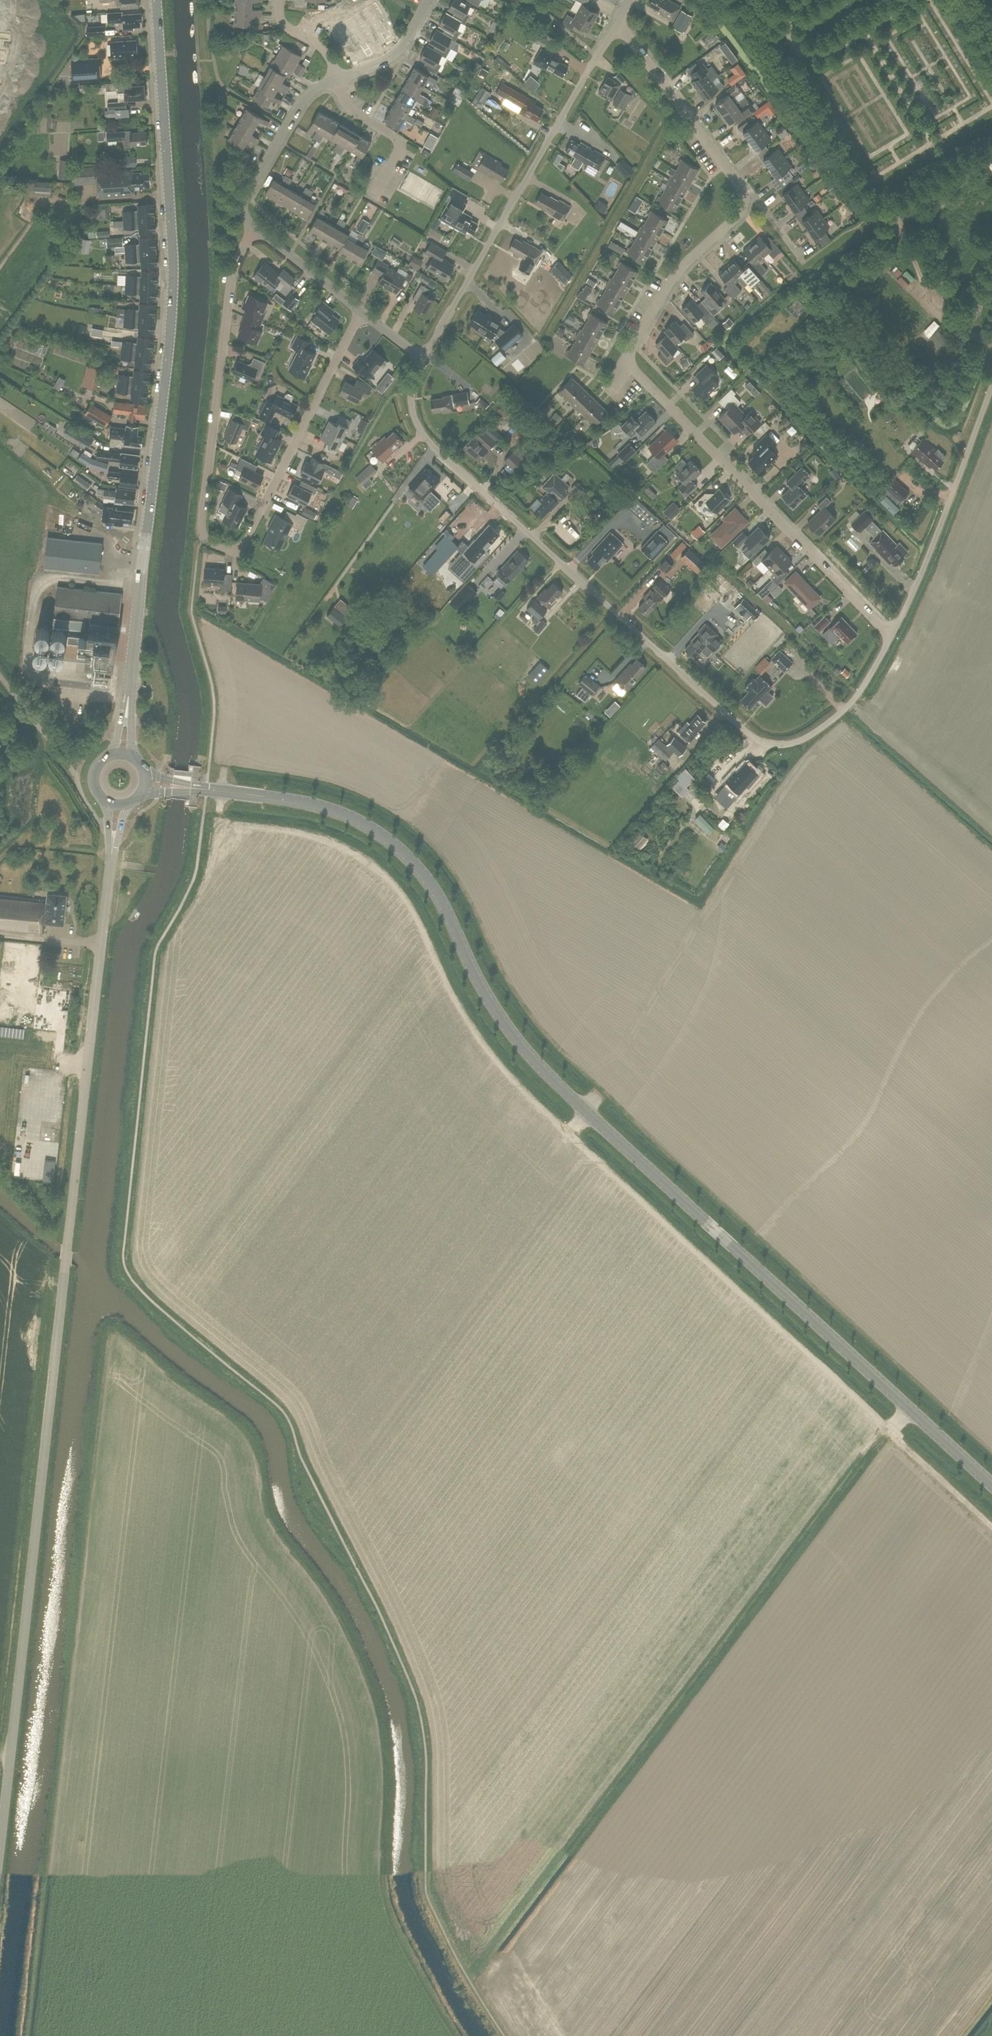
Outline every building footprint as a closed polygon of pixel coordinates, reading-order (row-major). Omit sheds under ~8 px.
[(242,0),(235,0),(235,12),(261,13),(262,9),(252,8),(252,0),(242,0)] [(338,3),(342,11),(352,5),(349,0),(344,0),(338,3)] [(465,24),(470,14),(466,12),(470,5),(462,0),(453,0),(449,8),(455,11),(452,16),(461,21),(461,22),(465,24)] [(577,12),(593,22),(599,12),(585,4),(587,0),(577,0),(582,3),(577,12)] [(649,4),(659,10),(658,12),(673,20),(681,6),(670,0),(651,0),(649,4)] [(377,3),(366,9),(373,20),(379,30),(380,32),(387,28),(382,19),(386,17),(377,3)] [(337,4),(327,10),(330,16),(341,10),(337,4)] [(360,13),(356,16),(365,30),(367,32),(369,37),(373,43),(378,40),(379,41),(383,42),(383,43),(384,42),(386,41),(380,32),(379,30),(373,20),(366,9),(360,13)] [(692,15),(681,9),(672,25),(682,31),(692,15)] [(123,13),(123,11),(107,12),(108,22),(123,20),(123,29),(131,28),(130,26),(140,25),(140,21),(141,19),(141,13),(139,12),(123,13)] [(261,13),(235,12),(234,24),(251,24),(251,16),(261,17),(261,13)] [(593,22),(577,12),(574,17),(567,13),(561,23),(572,29),(575,24),(588,31),(593,22)] [(445,28),(442,33),(455,40),(461,31),(457,28),(461,22),(461,21),(452,16),(445,13),(439,24),(445,28)] [(356,16),(346,22),(360,44),(364,42),(358,34),(365,30),(356,16)] [(494,37),(501,25),(494,20),(487,33),(494,37)] [(346,22),(336,28),(344,42),(351,38),(356,47),(360,44),(346,22)] [(87,26),(88,34),(104,33),(104,24),(87,26)] [(455,40),(442,33),(436,29),(429,41),(436,44),(433,49),(446,57),(451,47),(447,45),(451,38),(455,40)] [(543,46),(546,39),(533,31),(530,38),(543,46)] [(1,50),(3,39),(4,39),(9,40),(10,34),(0,32),(0,50),(1,50)] [(111,40),(112,56),(138,55),(137,39),(111,40)] [(729,47),(725,42),(720,46),(724,51),(729,47)] [(283,45),(277,55),(304,71),(306,67),(298,62),(301,55),(283,45)] [(446,57),(433,49),(433,50),(426,46),(420,57),(426,61),(423,66),(436,74),(441,64),(437,62),(442,55),(446,57)] [(552,70),(562,76),(568,66),(560,61),(561,59),(541,48),(533,62),(543,68),(543,67),(551,71),(552,70)] [(737,58),(733,54),(729,57),(732,62),(736,59),(737,58)] [(286,74),(285,74),(289,76),(293,70),(301,75),(304,71),(277,55),(271,65),(286,74)] [(101,79),(99,57),(71,59),(73,81),(101,79)] [(691,82),(698,90),(711,80),(707,75),(713,70),(711,67),(716,63),(713,58),(700,67),(703,72),(691,82)] [(477,74),(482,65),(476,61),(471,70),(477,74)] [(738,63),(732,68),(735,72),(727,78),(731,84),(745,73),(738,63)] [(25,77),(28,69),(14,65),(12,73),(25,77)] [(282,81),(285,74),(286,74),(271,65),(265,76),(288,89),(290,86),(282,81)] [(409,77),(423,85),(427,78),(436,83),(438,80),(415,67),(409,77)] [(286,93),(288,89),(265,76),(259,86),(273,95),(273,94),(277,88),(286,93)] [(598,92),(611,100),(621,83),(608,76),(598,92)] [(426,101),(428,97),(419,92),(423,85),(409,77),(403,88),(426,101)] [(711,80),(698,90),(704,99),(724,85),(721,81),(716,86),(711,80)] [(126,85),(126,81),(117,82),(105,82),(106,90),(118,89),(118,91),(125,91),(126,98),(145,96),(144,84),(126,85)] [(526,114),(537,120),(543,109),(535,104),(536,102),(502,82),(496,92),(506,97),(506,98),(522,107),(519,111),(526,115),(526,114)] [(722,113),(736,103),(732,98),(741,91),(735,82),(726,90),(729,94),(715,104),(722,113)] [(282,99),(273,94),(273,95),(259,86),(253,97),(267,105),(271,98),(280,103),(282,99)] [(472,101),(482,108),(492,92),(482,86),(472,101)] [(423,105),(426,101),(403,88),(397,98),(411,106),(415,100),(423,105)] [(624,109),(632,94),(620,88),(612,103),(624,109)] [(459,104),(462,98),(452,92),(449,99),(459,104)] [(281,99),(289,104),(293,98),(285,93),(281,99)] [(740,121),(755,109),(745,96),(736,103),(722,113),(729,123),(737,117),(740,121)] [(51,105),(53,106),(53,105),(55,99),(52,98),(45,97),(44,102),(43,104),(51,105)] [(397,98),(391,108),(414,122),(416,118),(407,113),(411,106),(397,98)] [(769,100),(757,109),(761,115),(773,106),(769,100)] [(439,109),(434,106),(431,111),(429,114),(434,117),(435,117),(439,109)] [(247,107),(240,118),(255,126),(259,120),(267,125),(270,121),(247,107)] [(414,122),(391,108),(384,119),(399,127),(403,120),(415,127),(417,124),(414,122)] [(282,118),(285,112),(280,109),(277,115),(282,118)] [(316,140),(329,117),(319,110),(310,125),(317,129),(312,137),(316,140)] [(325,133),(331,137),(340,123),(329,117),(316,140),(320,142),(325,133)] [(251,133),(255,126),(240,118),(234,128),(257,142),(259,138),(251,133)] [(417,118),(415,122),(421,126),(424,122),(417,118)] [(743,132),(749,140),(764,129),(758,120),(751,125),(747,120),(738,128),(742,133),(743,132)] [(340,123),(331,137),(338,141),(333,150),(337,152),(350,129),(340,123)] [(777,132),(781,137),(788,132),(784,127),(777,132)] [(257,142),(234,128),(228,139),(243,147),(247,140),(255,145),(257,142)] [(130,129),(107,131),(108,140),(124,139),(124,143),(125,147),(132,147),(131,144),(147,143),(146,130),(130,131),(130,129)] [(350,129),(337,152),(340,154),(345,145),(352,149),(361,135),(350,129)] [(771,138),(764,129),(749,140),(756,148),(754,150),(758,155),(768,148),(764,143),(771,138)] [(431,133),(424,144),(432,148),(438,137),(431,133)] [(371,141),(361,135),(352,149),(359,153),(354,162),(358,164),(371,141)] [(571,164),(579,169),(583,162),(598,170),(606,156),(581,142),(580,144),(571,139),(565,150),(576,156),(571,164)] [(241,147),(238,153),(247,158),(250,152),(241,147)] [(626,177),(635,169),(616,148),(607,156),(626,177)] [(770,168),(785,156),(778,148),(771,153),(768,148),(758,155),(762,160),(764,159),(770,168)] [(421,154),(427,158),(431,152),(425,149),(421,154)] [(501,162),(493,157),(485,153),(477,167),(491,175),(492,174),(502,180),(508,169),(500,164),(501,162)] [(136,155),(121,155),(121,166),(136,166),(136,155)] [(791,165),(785,156),(770,168),(776,176),(774,177),(779,183),(790,175),(786,169),(791,165)] [(680,164),(676,169),(692,179),(699,168),(681,158),(678,163),(680,164)] [(69,178),(70,160),(60,159),(58,177),(69,178)] [(452,170),(469,180),(474,172),(457,162),(452,170)] [(98,171),(98,165),(73,166),(74,182),(98,181),(99,196),(136,194),(136,189),(143,189),(142,187),(149,187),(149,182),(151,182),(150,172),(142,172),(141,171),(134,171),(134,169),(98,171)] [(293,170),(287,167),(284,172),(290,176),(293,170)] [(672,174),(669,179),(686,189),(692,179),(676,169),(673,175),(672,174)] [(798,173),(797,174),(789,180),(792,183),(800,177),(798,173)] [(265,193),(275,199),(289,176),(285,174),(280,183),(273,179),(265,193)] [(289,176),(275,199),(286,205),(294,191),(287,187),(292,178),(289,176)] [(35,181),(21,179),(20,187),(34,188),(35,181)] [(664,190),(680,200),(686,189),(669,179),(666,184),(667,184),(664,190)] [(52,182),(49,182),(35,181),(34,190),(34,194),(51,195),(52,182)] [(788,202),(803,191),(797,182),(790,187),(787,183),(777,190),(781,195),(783,194),(788,202)] [(296,211),(310,189),(306,186),(301,195),(294,191),(286,205),(296,211)] [(465,232),(467,230),(472,233),(478,223),(470,219),(471,217),(462,211),(466,204),(463,202),(466,198),(453,187),(445,201),(447,203),(439,218),(465,232)] [(310,189),(296,211),(307,218),(315,203),(308,199),(313,191),(310,189)] [(680,200),(664,190),(661,196),(659,195),(656,200),(674,210),(680,200)] [(797,216),(806,209),(803,204),(810,199),(803,191),(788,202),(794,210),(793,211),(797,216)] [(550,195),(550,196),(541,192),(535,203),(545,208),(545,210),(563,220),(571,206),(559,199),(558,200),(550,195)] [(608,204),(599,199),(594,207),(604,212),(608,204)] [(138,209),(123,210),(123,220),(125,219),(154,218),(153,203),(138,204),(138,209)] [(100,205),(89,221),(106,220),(105,207),(105,205),(100,205)] [(319,236),(327,222),(321,218),(326,209),(322,207),(309,230),(319,236)] [(649,215),(646,221),(662,230),(668,220),(651,209),(648,214),(649,215)] [(810,214),(806,209),(797,216),(801,222),(802,221),(808,228),(823,217),(817,209),(810,214)] [(636,217),(630,213),(627,218),(633,222),(636,217)] [(334,226),(327,222),(319,236),(329,242),(343,219),(339,217),(334,226)] [(363,217),(357,228),(362,231),(368,220),(363,217)] [(820,248),(831,239),(824,230),(829,226),(823,217),(808,228),(814,236),(812,237),(820,248)] [(114,222),(114,227),(124,227),(124,228),(129,227),(136,227),(139,227),(139,232),(155,231),(154,218),(125,219),(123,220),(123,221),(114,222)] [(347,236),(347,237),(349,234),(342,230),(347,222),(343,219),(329,242),(340,248),(347,236)] [(641,226),(639,230),(656,240),(662,230),(646,221),(643,226),(641,226)] [(634,242),(650,251),(656,240),(639,230),(636,235),(637,236),(634,242)] [(347,236),(340,248),(338,251),(349,257),(362,234),(359,232),(354,241),(347,237),(347,236)] [(362,234),(349,257),(359,263),(368,249),(361,245),(366,236),(362,234)] [(768,244),(760,235),(752,243),(764,256),(768,252),(773,257),(781,250),(772,240),(768,244)] [(123,245),(123,236),(106,237),(107,246),(123,245)] [(81,237),(79,251),(89,253),(91,239),(81,237)] [(125,253),(156,251),(155,237),(140,237),(140,243),(125,243),(125,246),(125,252),(125,253)] [(522,241),(515,237),(509,248),(515,252),(513,254),(518,257),(519,254),(526,258),(525,259),(534,264),(542,250),(523,240),(522,241)] [(621,253),(624,248),(611,240),(608,246),(621,253)] [(427,267),(446,278),(454,265),(442,258),(446,250),(431,241),(425,252),(433,256),(427,267)] [(650,251),(634,242),(630,247),(629,246),(626,251),(644,261),(650,251)] [(374,253),(386,259),(391,249),(379,243),(374,253)] [(751,259),(746,263),(762,280),(759,277),(767,270),(759,260),(764,256),(752,243),(743,250),(751,259)] [(157,265),(156,251),(125,253),(126,261),(141,260),(141,265),(157,265)] [(408,263),(418,269),(423,261),(414,255),(408,263)] [(388,263),(379,258),(372,269),(382,275),(378,281),(387,287),(396,271),(387,266),(388,263)] [(734,258),(726,266),(738,279),(744,285),(748,282),(753,288),(762,280),(746,263),(742,267),(734,258)] [(550,268),(564,283),(572,274),(559,260),(550,268)] [(619,266),(616,272),(632,281),(638,271),(621,261),(618,266),(619,266)] [(283,269),(279,273),(264,262),(254,274),(272,288),(279,279),(288,287),(295,279),(283,269)] [(899,265),(893,270),(899,277),(905,273),(899,265)] [(738,279),(726,266),(718,273),(729,284),(724,288),(733,298),(741,290),(735,283),(738,279)] [(125,282),(157,284),(157,270),(142,270),(142,275),(125,275),(125,282)] [(396,271),(387,287),(396,292),(400,286),(405,289),(413,275),(408,272),(405,276),(396,271)] [(422,271),(419,276),(427,282),(431,277),(422,271)] [(611,277),(608,282),(626,292),(632,281),(616,272),(612,278),(611,277)] [(909,286),(914,281),(905,273),(900,278),(909,286)] [(593,286),(596,281),(588,276),(585,281),(593,286)] [(156,298),(157,284),(125,282),(125,293),(141,294),(140,298),(156,298)] [(619,302),(626,292),(608,282),(605,286),(607,287),(603,293),(619,302)] [(724,298),(711,282),(701,291),(709,300),(704,304),(714,315),(722,307),(718,303),(724,298)] [(414,307),(426,314),(435,299),(427,294),(430,289),(421,283),(413,298),(418,301),(414,307)] [(586,284),(582,290),(587,294),(592,287),(586,284)] [(283,303),(291,310),(300,299),(291,292),(283,303)] [(619,302),(603,293),(600,298),(599,298),(596,302),(613,313),(619,302)] [(244,315),(262,322),(265,313),(263,312),(267,302),(249,294),(243,307),(247,309),(244,315)] [(696,305),(693,301),(692,299),(682,308),(693,321),(700,315),(707,323),(715,316),(701,301),(696,305)] [(312,320),(329,333),(340,319),(328,310),(330,307),(323,301),(315,312),(317,313),(312,320)] [(124,316),(155,318),(156,304),(140,303),(140,309),(124,309),(124,316)] [(487,313),(486,315),(478,310),(470,322),(478,327),(476,331),(484,336),(485,333),(492,337),(492,336),(496,338),(495,339),(504,349),(523,334),(514,323),(505,330),(498,326),(501,322),(487,313)] [(589,318),(585,323),(601,333),(608,322),(590,312),(587,317),(589,318)] [(572,323),(575,318),(569,314),(566,319),(572,323)] [(262,322),(244,315),(242,322),(243,323),(238,335),(257,343),(262,330),(259,329),(262,322)] [(154,331),(155,318),(124,316),(123,327),(139,327),(139,331),(154,331)] [(733,322),(729,316),(722,322),(727,327),(733,322)] [(665,329),(668,333),(672,337),(670,339),(674,344),(676,342),(683,337),(686,340),(694,333),(684,322),(679,326),(674,320),(665,329)] [(581,328),(578,333),(595,343),(601,333),(585,323),(582,329),(581,328)] [(562,335),(565,330),(559,326),(556,332),(562,335)] [(930,336),(946,351),(956,341),(940,326),(930,336)] [(103,329),(92,327),(91,334),(102,336),(103,329)] [(589,354),(595,343),(578,333),(575,338),(577,338),(573,344),(589,354)] [(672,337),(668,333),(666,335),(666,334),(656,343),(662,350),(658,354),(666,364),(674,357),(671,353),(677,348),(674,344),(670,339),(672,337)] [(289,369),(305,377),(310,368),(309,367),(316,353),(306,349),(310,341),(297,335),(292,346),(299,349),(289,369)] [(121,351),(151,354),(152,337),(137,336),(137,341),(122,340),(121,351)] [(699,344),(702,351),(708,349),(705,342),(699,344)] [(589,354),(573,344),(570,350),(568,349),(566,354),(583,364),(589,354)] [(716,347),(712,351),(719,359),(724,354),(716,347)] [(364,371),(371,377),(385,359),(372,349),(365,358),(364,357),(361,361),(358,358),(352,366),(362,373),(364,371)] [(494,358),(500,365),(509,356),(503,349),(494,358)] [(150,367),(151,354),(121,351),(120,358),(135,360),(134,366),(150,367)] [(255,374),(259,376),(265,361),(254,357),(251,362),(247,364),(238,360),(233,372),(253,380),(255,374)] [(679,361),(682,367),(690,363),(686,357),(679,361)] [(82,384),(98,387),(102,367),(86,364),(82,384)] [(701,379),(692,387),(704,401),(711,395),(709,393),(719,384),(713,377),(716,374),(707,364),(696,374),(701,379)] [(119,382),(148,385),(149,371),(134,370),(133,375),(129,374),(123,374),(118,373),(117,382),(119,382)] [(54,385),(60,389),(66,379),(59,375),(54,385)] [(568,399),(581,385),(572,377),(558,391),(562,395),(563,394),(568,399)] [(371,386),(361,381),(357,379),(354,385),(345,380),(339,392),(358,401),(361,394),(366,396),(371,386)] [(749,380),(745,385),(750,390),(754,386),(749,380)] [(380,381),(376,386),(382,391),(386,386),(380,381)] [(147,400),(148,385),(119,382),(117,382),(116,392),(131,393),(130,399),(147,400)] [(581,385),(568,399),(573,403),(571,404),(575,408),(589,394),(581,385)] [(719,416),(727,424),(741,410),(737,406),(741,402),(734,394),(735,392),(731,388),(719,400),(727,409),(719,416)] [(54,394),(60,398),(63,393),(57,389),(54,394)] [(467,391),(452,394),(454,405),(469,402),(467,391)] [(291,401),(293,397),(292,394),(288,393),(286,394),(284,397),(277,394),(271,405),(266,402),(259,415),(270,421),(275,410),(291,418),(298,404),(291,401)] [(72,405),(60,398),(54,394),(51,399),(69,410),(72,405)] [(443,397),(431,399),(433,411),(442,410),(442,412),(452,410),(452,405),(454,405),(452,394),(450,394),(442,395),(443,397)] [(585,415),(598,402),(589,394),(575,408),(579,412),(580,411),(585,415)] [(136,415),(145,416),(146,403),(116,400),(115,411),(130,413),(130,417),(136,417),(136,415)] [(513,408),(505,401),(497,409),(505,416),(513,408)] [(598,402),(585,415),(590,420),(589,421),(593,425),(607,410),(598,402)] [(85,413),(105,425),(111,416),(91,403),(85,413)] [(894,413),(890,409),(888,411),(887,410),(883,414),(884,415),(882,417),(886,421),(889,420),(893,416),(894,413)] [(636,428),(642,435),(657,421),(646,410),(636,419),(632,415),(621,425),(630,434),(636,428)] [(741,410),(727,424),(734,432),(740,427),(747,434),(760,421),(750,411),(746,415),(741,410)] [(558,421),(562,416),(556,411),(552,416),(558,421)] [(242,427),(248,430),(252,420),(241,415),(238,421),(232,418),(224,437),(236,442),(242,427)] [(325,429),(343,438),(351,421),(340,415),(336,423),(329,420),(325,429)] [(786,427),(791,422),(786,417),(781,422),(786,427)] [(256,453),(271,461),(281,440),(277,438),(280,430),(266,423),(261,433),(265,435),(256,453)] [(123,443),(141,445),(142,434),(137,434),(138,425),(131,424),(131,428),(109,426),(108,436),(123,438),(123,443)] [(473,435),(463,446),(478,460),(489,448),(496,441),(502,435),(490,425),(484,431),(480,427),(475,434),(473,435)] [(78,429),(74,436),(89,446),(94,438),(78,429)] [(343,438),(325,429),(321,437),(327,441),(323,449),(335,454),(343,438)] [(371,447),(383,461),(390,455),(389,455),(395,450),(393,448),(402,440),(394,431),(387,437),(385,435),(378,442),(377,441),(371,447)] [(654,472),(659,467),(668,458),(663,453),(676,441),(666,431),(649,447),(656,454),(647,462),(647,465),(654,472)] [(764,465),(766,466),(777,455),(771,449),(777,443),(767,433),(753,446),(758,451),(748,460),(758,471),(764,465)] [(938,448),(936,450),(923,438),(911,451),(930,467),(932,465),(935,469),(943,460),(942,459),(946,455),(938,448)] [(636,450),(629,442),(617,453),(618,454),(611,460),(618,467),(636,450)] [(504,460),(517,473),(530,459),(517,447),(504,460)] [(73,448),(70,453),(77,457),(80,452),(73,448)] [(122,452),(122,453),(98,450),(97,458),(121,460),(120,465),(137,467),(137,466),(139,465),(139,462),(138,460),(139,454),(122,452)] [(90,465),(106,470),(108,463),(92,458),(82,451),(78,458),(90,465)] [(239,478),(257,487),(263,475),(252,469),(255,464),(241,457),(236,468),(243,471),(239,478)] [(324,470),(327,471),(330,465),(314,457),(311,463),(307,461),(301,473),(318,481),(324,470)] [(692,480),(702,471),(691,459),(687,463),(682,458),(676,464),(680,469),(676,473),(684,481),(678,487),(686,495),(697,485),(692,480)] [(362,484),(377,471),(370,463),(355,476),(362,484)] [(630,468),(630,465),(627,463),(624,463),(621,465),(622,469),(624,471),(627,471),(630,468)] [(793,507),(807,493),(799,485),(810,475),(802,466),(797,471),(786,481),(791,487),(782,496),(793,507)] [(426,467),(409,487),(433,508),(441,499),(431,490),(440,479),(434,474),(433,474),(431,473),(432,472),(426,467)] [(838,467),(832,471),(837,479),(843,476),(838,467)] [(119,485),(136,487),(138,474),(109,471),(108,478),(120,479),(119,485)] [(538,498),(532,504),(536,508),(534,510),(542,518),(550,509),(551,510),(559,502),(568,492),(565,490),(569,486),(555,472),(542,486),(548,491),(540,500),(538,498)] [(73,479),(87,489),(91,484),(77,473),(73,479)] [(881,491),(896,505),(909,491),(894,478),(881,491)] [(215,486),(223,490),(227,483),(219,479),(215,486)] [(311,492),(314,494),(317,487),(301,480),(298,485),(294,483),(288,495),(306,504),(311,492)] [(586,489),(577,481),(572,486),(581,495),(586,489)] [(653,499),(657,494),(648,486),(644,490),(653,499)] [(134,502),(136,489),(117,487),(116,491),(98,489),(97,497),(116,499),(115,503),(122,503),(122,501),(134,502)] [(730,498),(720,487),(710,497),(705,492),(694,503),(704,513),(705,511),(707,513),(712,513),(715,511),(716,512),(730,498)] [(223,501),(219,509),(226,513),(225,516),(223,519),(237,527),(247,508),(238,503),(242,494),(229,488),(223,501)] [(357,499),(352,496),(347,504),(352,507),(357,499)] [(822,509),(807,522),(819,534),(836,518),(825,506),(831,500),(826,496),(817,504),(822,509)] [(104,509),(102,520),(114,521),(114,522),(124,523),(124,520),(132,521),(133,511),(116,509),(116,506),(104,505),(98,500),(96,504),(100,508),(104,509)] [(681,509),(674,501),(663,510),(671,518),(681,509)] [(643,504),(635,513),(647,525),(656,516),(643,504)] [(302,512),(314,518),(317,512),(305,506),(302,512)] [(872,520),(876,516),(867,507),(851,523),(860,531),(864,527),(874,537),(870,541),(876,547),(875,548),(890,563),(892,561),(895,565),(904,556),(903,555),(908,551),(899,542),(897,544),(882,529),(881,530),(872,520)] [(725,520),(711,534),(721,545),(734,533),(731,530),(744,518),(735,508),(724,519),(725,520)] [(270,530),(266,538),(280,546),(289,527),(291,524),(302,530),(308,517),(297,512),(296,514),(287,510),(283,517),(281,516),(276,514),(270,526),(272,526),(270,530)] [(856,510),(848,518),(850,520),(851,522),(857,515),(860,513),(856,510)] [(452,562),(460,570),(457,574),(463,580),(463,581),(468,575),(489,552),(486,549),(487,548),(494,540),(500,533),(489,524),(475,539),(474,538),(468,545),(458,555),(457,557),(452,562)] [(691,532),(697,538),(705,531),(699,524),(691,532)] [(742,551),(749,558),(769,538),(758,526),(748,536),(743,531),(733,541),(738,546),(744,540),(748,545),(742,551)] [(669,540),(657,529),(641,547),(653,558),(669,540)] [(607,560),(623,542),(611,531),(592,552),(594,553),(588,560),(597,568),(605,559),(607,560)] [(432,573),(437,568),(458,545),(446,535),(435,547),(438,549),(423,566),(432,573)] [(45,566),(100,572),(103,543),(49,537),(45,566)] [(762,559),(770,567),(784,553),(776,545),(769,552),(765,548),(752,560),(756,565),(762,559)] [(690,547),(681,556),(699,572),(707,563),(690,547)] [(518,554),(515,552),(496,573),(497,575),(493,580),(501,588),(511,577),(512,578),(529,560),(520,552),(518,554)] [(777,583),(788,573),(784,568),(792,561),(784,553),(770,567),(774,571),(770,575),(777,583)] [(867,560),(867,563),(870,566),(873,566),(876,563),(876,560),(873,557),(870,557),(867,560)] [(659,566),(666,573),(673,565),(666,558),(659,566)] [(220,589),(231,590),(232,573),(224,573),(224,568),(205,566),(204,582),(221,583),(220,589)] [(809,607),(820,597),(796,571),(785,582),(809,607)] [(260,598),(267,599),(276,584),(264,576),(260,583),(237,581),(236,599),(245,600),(245,598),(260,599),(260,598)] [(645,599),(639,606),(647,614),(655,605),(663,596),(671,588),(660,578),(653,586),(643,597),(645,599)] [(477,591),(466,582),(449,602),(459,611),(477,591)] [(537,596),(549,607),(556,600),(555,599),(563,591),(553,582),(547,588),(545,587),(537,596)] [(58,585),(54,615),(53,625),(89,630),(88,630),(87,637),(69,634),(68,641),(78,642),(77,649),(86,651),(85,658),(114,662),(117,633),(116,633),(122,593),(58,585)] [(763,587),(757,592),(762,598),(768,592),(763,587)] [(499,600),(506,593),(500,588),(493,595),(499,600)] [(762,598),(767,603),(772,598),(767,593),(762,598)] [(757,607),(755,609),(743,597),(734,607),(747,619),(750,616),(754,620),(758,615),(762,618),(766,614),(762,611),(757,607)] [(537,624),(540,620),(539,619),(547,610),(535,599),(527,608),(535,615),(532,619),(537,624)] [(217,612),(226,613),(226,605),(218,604),(217,612)] [(343,615),(330,606),(324,614),(337,623),(343,615)] [(814,625),(820,631),(830,620),(824,614),(814,625)] [(829,627),(823,634),(832,643),(838,637),(838,636),(840,634),(846,642),(857,632),(841,616),(829,627)] [(723,639),(717,634),(718,634),(706,623),(696,633),(697,634),(691,641),(692,641),(685,648),(694,657),(701,650),(707,656),(712,651),(723,639)] [(37,636),(38,638),(40,639),(42,639),(44,640),(45,639),(47,638),(49,637),(50,636),(50,634),(51,632),(50,630),(49,628),(48,627),(47,626),(45,625),(43,625),(41,625),(39,626),(38,627),(37,629),(36,631),(36,633),(36,635),(37,636)] [(53,638),(55,639),(56,641),(58,641),(60,641),(62,641),(64,640),(65,639),(66,637),(67,636),(67,634),(66,632),(66,630),(64,629),(63,628),(61,627),(59,627),(57,627),(56,628),(54,629),(53,631),(52,633),(52,634),(53,636),(53,638)] [(40,656),(42,656),(44,656),(45,655),(47,654),(48,652),(49,650),(49,648),(49,647),(48,645),(47,643),(45,642),(43,642),(41,641),(39,642),(38,643),(36,644),(35,645),(34,647),(34,649),(35,651),(35,653),(37,654),(38,655),(40,656)] [(52,655),(54,657),(55,657),(57,658),(59,658),(61,657),(63,656),(64,654),(65,653),(65,651),(65,649),(64,647),(63,646),(62,644),(60,643),(58,643),(56,643),(54,644),(53,645),(52,646),(51,648),(50,650),(51,652),(51,654),(52,655)] [(793,662),(779,649),(770,659),(784,671),(793,662)] [(646,667),(637,658),(632,664),(630,663),(615,679),(617,681),(613,685),(613,688),(619,693),(623,694),(626,690),(627,690),(635,682),(633,681),(646,667)] [(549,669),(544,664),(536,673),(532,670),(528,675),(537,683),(549,669)] [(591,693),(594,695),(600,687),(598,685),(599,684),(586,673),(578,683),(583,686),(576,694),(585,701),(591,693)] [(771,685),(760,675),(756,679),(753,677),(745,687),(749,691),(741,699),(749,707),(759,697),(766,704),(773,695),(767,690),(771,685)] [(618,699),(608,711),(613,716),(624,704),(618,699)] [(689,741),(693,737),(698,731),(697,730),(706,721),(697,714),(689,722),(687,720),(678,731),(689,741)] [(667,744),(679,755),(687,747),(674,736),(667,744)] [(651,746),(665,759),(673,751),(659,737),(651,746)] [(728,780),(723,785),(735,796),(747,784),(748,785),(759,773),(758,771),(759,770),(747,759),(737,769),(736,768),(726,778),(728,780)] [(664,773),(670,766),(663,760),(657,767),(664,773)] [(686,786),(695,777),(688,771),(679,779),(681,781),(674,788),(682,796),(689,789),(686,786)] [(713,805),(720,817),(730,811),(722,799),(713,805)] [(640,848),(648,838),(639,830),(631,840),(640,848)] [(64,923),(67,892),(47,891),(47,899),(0,894),(0,929),(45,933),(46,922),(64,923)] [(45,971),(45,959),(20,958),(20,971),(45,971)] [(57,1181),(59,1160),(48,1159),(46,1180),(57,1181)]
